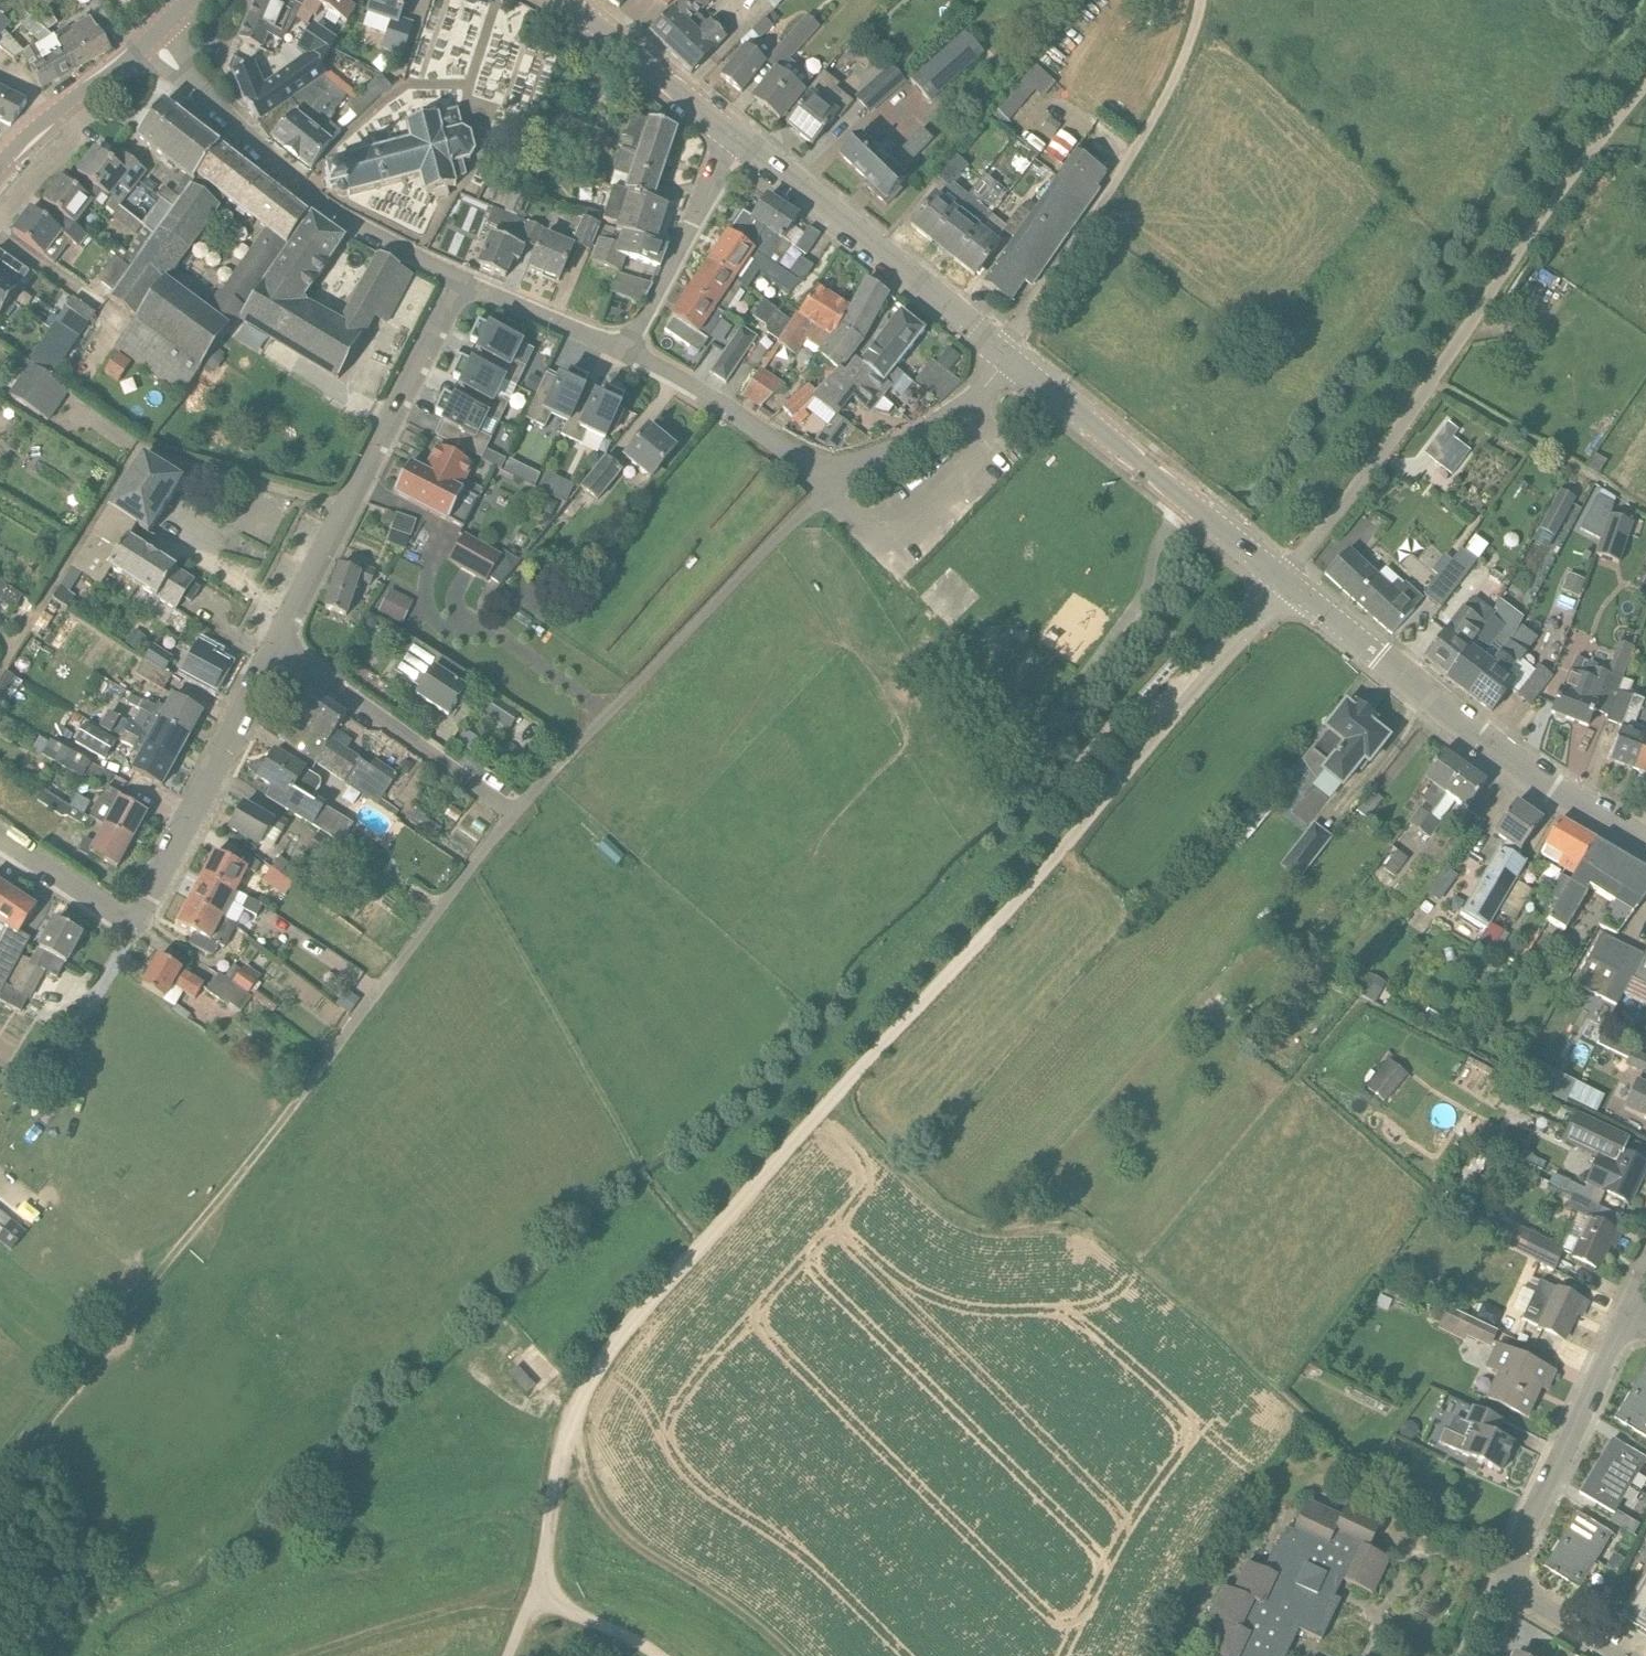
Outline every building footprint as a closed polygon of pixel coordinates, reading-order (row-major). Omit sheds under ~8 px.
[(287,0),(258,0),(240,40),(260,49),(278,48),(297,18),(303,7),(287,0)] [(303,7),(297,18),(308,26),(314,18),(316,19),(324,8),(349,25),(358,11),(351,6),(354,0),(308,0),(303,7)] [(367,15),(390,23),(381,49),(401,56),(412,23),(400,19),(406,0),(372,0),(367,15)] [(651,33),(692,74),(726,38),(710,20),(707,23),(700,15),(714,0),(682,0),(672,10),(673,11),(651,33)] [(47,32),(58,24),(49,11),(36,21),(43,27),(47,32)] [(11,24),(0,13),(0,35),(11,24)] [(779,45),(793,57),(820,27),(807,15),(779,45)] [(75,69),(62,50),(52,36),(47,32),(43,27),(36,21),(30,16),(21,25),(40,43),(23,53),(42,88),(75,69)] [(758,37),(759,39),(773,26),(772,25),(765,18),(764,17),(751,30),(758,37)] [(257,121),(323,77),(328,74),(322,66),(335,41),(313,26),(312,26),(296,49),(304,56),(286,67),(264,85),(256,65),(233,75),(244,102),(257,121)] [(62,50),(75,69),(110,49),(99,30),(62,50)] [(964,33),(908,82),(928,104),(984,55),(964,33)] [(746,46),(721,77),(742,93),(767,62),(746,46)] [(778,72),(777,71),(755,98),(780,119),(812,80),(788,60),(778,72)] [(1008,125),(1054,76),(1040,63),(994,112),(1008,125)] [(869,114),(878,106),(897,90),(906,82),(891,66),(855,98),(869,114)] [(836,86),(839,82),(828,73),(787,125),(813,146),(839,113),(841,114),(853,99),(836,86)] [(356,118),(378,97),(392,88),(381,74),(346,104),(356,118)] [(323,77),(257,121),(258,122),(272,139),(272,140),(311,170),(324,152),(331,144),(350,124),(337,112),(335,114),(334,113),(347,95),(323,77)] [(10,126),(26,104),(0,91),(0,120),(10,126)] [(137,137),(187,176),(195,182),(219,147),(163,104),(137,137)] [(373,145),(375,150),(337,160),(338,161),(332,163),(329,166),(331,172),(325,174),(330,191),(336,190),(337,195),(341,198),(347,196),(348,196),(418,177),(423,195),(433,192),(435,201),(449,197),(447,188),(457,186),(456,181),(467,178),(463,164),(470,162),(476,152),(471,134),(463,130),(458,109),(437,115),(438,115),(404,124),(409,140),(388,146),(387,142),(373,145)] [(653,201),(665,164),(677,130),(633,115),(625,137),(635,141),(631,152),(622,149),(614,173),(629,178),(624,191),(653,201)] [(890,161),(861,132),(839,154),(868,182),(865,185),(886,206),(901,190),(899,188),(908,178),(902,172),(933,140),(921,129),(890,161)] [(141,366),(181,395),(201,368),(220,341),(234,324),(245,308),(254,295),(252,294),(308,216),(261,179),(219,147),(195,182),(174,210),(156,236),(131,269),(114,293),(110,298),(137,319),(116,348),(141,366)] [(87,181),(109,200),(120,187),(130,195),(148,173),(116,148),(108,158),(97,150),(78,174),(87,181)] [(1058,176),(1045,195),(1079,218),(1087,207),(1099,189),(1096,187),(1103,176),(1102,175),(1073,155),(1063,169),(1058,176)] [(946,185),(949,188),(953,184),(967,166),(955,156),(937,178),(946,185)] [(174,210),(195,182),(187,176),(173,194),(164,187),(157,196),(174,210)] [(55,210),(76,226),(93,204),(107,216),(134,236),(142,226),(115,205),(109,200),(87,181),(78,191),(62,178),(44,201),(55,210)] [(932,242),(934,239),(957,209),(967,195),(953,184),(949,188),(946,185),(939,195),(936,193),(911,226),(932,242)] [(957,256),(990,214),(1006,193),(996,185),(979,205),(967,195),(957,209),(934,239),(957,256)] [(614,229),(654,243),(666,206),(653,201),(624,191),(614,188),(603,221),(616,225),(614,229)] [(513,190),(504,212),(517,217),(526,195),(513,190)] [(1045,195),(1031,215),(1018,235),(1051,258),(1068,234),(1079,218),(1045,195)] [(753,218),(783,239),(785,236),(798,217),(768,197),(753,218)] [(571,213),(584,219),(596,224),(600,213),(587,209),(586,210),(574,206),(571,213)] [(1002,231),(1015,239),(1018,235),(1031,215),(1019,206),(1005,226),(1002,231)] [(517,217),(504,212),(493,207),(487,222),(499,227),(496,235),(492,234),(478,266),(505,277),(512,259),(518,261),(526,243),(535,247),(544,228),(517,217)] [(76,226),(55,210),(46,220),(31,208),(12,231),(53,263),(71,241),(79,248),(89,236),(76,226)] [(779,268),(794,247),(783,239),(753,218),(743,211),(728,233),(779,268)] [(990,214),(957,256),(954,260),(975,276),(1000,244),(995,239),(1002,231),(1005,226),(990,214)] [(239,319),(235,325),(332,385),(362,337),(373,317),(397,272),(400,267),(380,254),(340,325),(304,304),(304,298),(344,239),(311,216),(263,284),(264,285),(240,320),(239,319)] [(574,243),(590,250),(601,225),(596,224),(584,219),(574,243)] [(806,255),(820,235),(808,226),(794,247),(806,255)] [(667,247),(654,243),(614,229),(608,228),(597,263),(621,271),(626,256),(661,267),(667,247)] [(146,229),(121,262),(131,269),(156,236),(146,229)] [(789,274),(779,268),(728,233),(709,263),(743,286),(757,265),(764,269),(761,273),(781,286),(789,275),(789,274)] [(573,247),(544,235),(530,268),(559,281),(573,247)] [(1034,283),(1051,258),(1018,235),(1015,239),(983,284),(1010,302),(1027,278),(1034,283)] [(121,262),(115,257),(98,280),(100,282),(114,293),(131,269),(121,262)] [(805,279),(814,266),(801,257),(789,274),(789,275),(797,281),(805,279)] [(690,290),(724,313),(743,286),(709,263),(690,290)] [(13,309),(16,305),(11,301),(20,287),(0,273),(0,317),(2,314),(8,318),(13,309)] [(818,353),(840,372),(864,341),(876,320),(888,295),(867,280),(850,312),(841,323),(820,349),(818,353)] [(635,299),(646,303),(654,286),(640,282),(635,299)] [(790,321),(786,328),(820,349),(841,323),(850,309),(815,288),(799,314),(797,312),(790,321)] [(724,313),(690,290),(672,317),(673,318),(665,330),(689,347),(695,338),(704,344),(724,313)] [(95,314),(73,298),(67,308),(89,323),(95,314)] [(89,323),(67,308),(56,323),(78,339),(89,323)] [(775,311),(765,325),(767,333),(778,341),(786,328),(790,321),(777,312),(775,311)] [(872,350),(895,368),(924,331),(901,313),(872,350)] [(29,362),(31,363),(52,377),(78,339),(56,323),(29,362)] [(504,379),(503,380),(516,387),(526,367),(513,360),(521,343),(507,337),(510,332),(492,323),(489,328),(478,323),(469,341),(480,347),(472,364),(504,379)] [(714,374),(727,382),(758,336),(742,326),(726,351),(729,353),(714,374)] [(850,371),(880,395),(900,373),(895,368),(872,350),(861,364),(858,361),(850,371)] [(455,399),(486,416),(499,423),(509,403),(495,396),(503,380),(504,379),(472,364),(461,358),(452,377),(463,382),(455,399)] [(914,381),(941,403),(962,382),(932,358),(914,381)] [(70,390),(52,377),(31,363),(9,394),(31,409),(49,421),(70,390)] [(762,409),(789,387),(762,368),(742,397),(762,409)] [(551,414),(567,422),(584,391),(589,379),(570,371),(565,382),(547,373),(542,382),(537,394),(525,418),(545,427),(551,414)] [(868,410),(880,395),(850,371),(846,376),(840,372),(820,396),(818,398),(834,412),(850,393),(868,410)] [(793,419),(818,398),(820,396),(811,386),(807,388),(783,408),(793,419)] [(584,391),(567,422),(561,435),(581,444),(587,431),(605,439),(611,426),(616,428),(625,410),(620,408),(625,396),(606,387),(601,399),(584,391)] [(486,416),(455,399),(444,394),(435,413),(446,418),(437,437),(482,458),(491,438),(478,432),(486,416)] [(833,443),(841,448),(856,428),(839,416),(822,439),(831,446),(833,443)] [(649,427),(624,459),(649,480),(675,448),(649,427)] [(464,482),(473,464),(438,446),(425,472),(409,464),(394,493),(460,527),(478,490),(464,482)] [(507,459),(497,454),(492,463),(503,468),(507,459)] [(91,535),(71,566),(82,573),(101,585),(111,569),(129,539),(136,527),(148,535),(182,481),(143,456),(92,536),(91,535)] [(605,456),(580,487),(581,488),(596,499),(599,502),(623,471),(605,456)] [(522,478),(526,469),(511,461),(506,471),(522,478)] [(540,487),(555,493),(560,479),(545,473),(540,487)] [(1538,530),(1554,539),(1575,500),(1559,491),(1538,530)] [(1598,497),(1581,530),(1602,541),(1611,517),(1615,505),(1598,497)] [(1363,545),(1380,522),(1365,511),(1349,534),(1363,545)] [(385,543),(404,549),(413,519),(394,514),(385,543)] [(1597,556),(1619,564),(1633,524),(1611,517),(1602,541),(1597,556)] [(504,558),(466,535),(449,564),(488,586),(492,581),(504,558)] [(111,569),(149,593),(175,610),(183,597),(191,602),(199,589),(191,584),(193,581),(167,564),(129,539),(111,569)] [(1422,594),(1440,608),(1477,560),(1462,549),(1453,561),(1441,578),(1438,575),(1422,594)] [(1348,550),(1325,575),(1392,635),(1415,610),(1348,550)] [(492,581),(500,587),(521,561),(507,553),(504,558),(492,581)] [(346,615),(357,580),(371,585),(375,573),(362,568),(360,573),(340,566),(325,608),(346,615)] [(524,577),(509,597),(545,624),(560,604),(524,577)] [(22,596),(0,580),(0,600),(13,609),(22,596)] [(75,596),(70,592),(60,586),(52,599),(61,605),(67,608),(75,596)] [(378,613),(401,626),(414,603),(391,590),(378,613)] [(1424,660),(1447,678),(1486,625),(1482,622),(1463,608),(1424,660)] [(1468,693),(1491,662),(1482,656),(1504,628),(1491,618),(1486,625),(1447,678),(1468,693)] [(1508,640),(1491,662),(1468,693),(1493,712),(1516,681),(1508,676),(1525,653),(1538,638),(1522,625),(1509,641),(1508,640)] [(183,673),(214,689),(228,664),(213,656),(215,652),(199,643),(183,673)] [(145,659),(164,671),(173,658),(154,646),(145,659)] [(426,646),(406,676),(423,687),(417,696),(448,716),(449,715),(449,716),(465,690),(454,682),(462,669),(426,646)] [(162,691),(171,676),(164,671),(145,659),(135,676),(162,691)] [(1517,693),(1531,704),(1552,676),(1549,673),(1553,669),(1545,663),(1541,668),(1539,666),(1517,693)] [(1594,711),(1608,715),(1621,678),(1595,669),(1585,697),(1561,689),(1552,713),(1589,726),(1594,711)] [(15,679),(6,673),(0,684),(0,703),(15,679)] [(1645,736),(1645,733),(1634,729),(1644,701),(1618,691),(1622,679),(1621,678),(1608,715),(1606,720),(1622,725),(1609,761),(1633,769),(1645,736)] [(346,715),(310,690),(279,737),(314,762),(377,805),(384,795),(380,793),(395,770),(375,757),(370,765),(330,738),(346,715)] [(126,702),(137,708),(142,699),(131,693),(126,702)] [(156,707),(142,699),(137,708),(141,710),(188,737),(202,711),(172,695),(165,707),(158,703),(156,707)] [(496,699),(486,714),(509,730),(520,714),(496,699)] [(1342,786),(1364,759),(1369,763),(1388,738),(1372,725),(1376,720),(1369,714),(1355,703),(1351,709),(1346,704),(1327,729),(1329,731),(1312,752),(1329,765),(1324,771),(1342,786)] [(176,760),(188,737),(141,710),(132,726),(108,712),(102,723),(99,727),(121,740),(125,731),(176,760)] [(105,761),(117,741),(87,723),(75,743),(105,761)] [(176,760),(125,731),(121,740),(120,741),(134,749),(137,745),(143,748),(131,768),(162,785),(176,760)] [(1633,769),(1645,773),(1645,736),(1633,769)] [(83,778),(91,763),(51,742),(43,756),(83,778)] [(275,751),(258,777),(272,786),(266,796),(286,809),(285,810),(319,831),(340,847),(354,824),(345,818),(318,801),(317,804),(303,795),(315,776),(305,770),(306,770),(275,751)] [(1430,815),(1446,795),(1464,768),(1443,752),(1423,779),(1433,785),(1422,800),(1425,803),(1421,809),(1419,808),(1409,823),(1419,831),(1430,815)] [(1464,768),(1446,795),(1467,810),(1486,783),(1464,768)] [(90,817),(91,817),(132,840),(147,812),(120,798),(122,795),(106,787),(90,817)] [(1348,823),(1358,831),(1383,799),(1372,791),(1348,823)] [(1232,829),(1247,842),(1276,806),(1260,792),(1232,829)] [(1515,803),(1493,834),(1506,844),(1503,848),(1500,846),(1482,880),(1461,914),(1487,930),(1499,912),(1516,882),(1527,861),(1517,855),(1542,821),(1515,803)] [(230,828),(260,846),(268,851),(278,833),(281,835),(287,823),(271,814),(269,818),(244,804),(230,828)] [(1430,815),(1419,831),(1430,838),(1441,823),(1430,815)] [(132,840),(91,817),(75,845),(117,868),(132,840)] [(1558,865),(1575,876),(1595,841),(1560,820),(1540,854),(1558,865)] [(1283,865),(1299,878),(1330,838),(1314,825),(1283,865)] [(307,851),(343,873),(354,858),(352,858),(353,856),(340,847),(319,831),(307,851)] [(1559,901),(1548,921),(1523,963),(1529,967),(1534,969),(1559,927),(1565,931),(1587,893),(1585,892),(1589,887),(1612,902),(1599,925),(1617,934),(1645,896),(1645,871),(1595,841),(1575,876),(1571,881),(1559,901)] [(1393,847),(1379,865),(1394,876),(1408,859),(1393,847)] [(203,876),(236,893),(248,870),(255,874),(260,865),(249,856),(236,850),(231,860),(215,852),(203,876)] [(279,874),(293,884),(299,876),(285,865),(279,874)] [(1446,866),(1430,893),(1443,900),(1458,873),(1446,866)] [(294,885),(293,884),(279,874),(271,868),(262,880),(285,897),(294,885)] [(1559,901),(1571,881),(1564,877),(1560,874),(1548,896),(1559,901)] [(190,901),(224,918),(236,893),(203,876),(190,901)] [(1516,882),(1499,912),(1515,921),(1532,891),(1516,882)] [(13,892),(0,883),(0,911),(13,892)] [(4,987),(21,956),(31,940),(20,933),(37,907),(13,892),(0,911),(0,994),(4,987)] [(241,909),(257,917),(263,906),(247,898),(241,909)] [(224,918),(190,901),(178,925),(194,933),(189,944),(213,956),(218,946),(225,949),(237,925),(224,918)] [(21,956),(4,987),(29,1000),(45,971),(58,978),(66,964),(65,964),(82,934),(56,920),(32,963),(21,956)] [(1480,945),(1491,952),(1503,933),(1491,926),(1480,945)] [(1617,1005),(1624,994),(1632,978),(1644,955),(1601,934),(1589,958),(1575,984),(1617,1005)] [(1645,951),(1644,955),(1632,978),(1645,985),(1645,951)] [(143,986),(176,1004),(182,992),(195,1000),(204,983),(159,957),(143,986)] [(257,982),(241,970),(234,965),(225,976),(233,982),(232,983),(248,995),(254,986),(257,982)] [(238,1015),(252,998),(232,983),(219,973),(206,991),(227,1006),(226,1007),(238,1015)] [(1370,973),(1363,997),(1380,1001),(1386,978),(1370,973)] [(1632,978),(1624,994),(1645,1004),(1645,985),(1632,978)] [(1632,1051),(1626,1064),(1642,1072),(1637,1083),(1637,1082),(1625,1108),(1640,1115),(1640,1116),(1645,1119),(1645,1058),(1632,1051)] [(1366,1085),(1386,1102),(1409,1075),(1389,1058),(1366,1085)] [(1554,1073),(1545,1090),(1567,1101),(1576,1083),(1554,1073)] [(1630,1138),(1577,1113),(1563,1141),(1597,1158),(1579,1194),(1600,1204),(1606,1191),(1630,1202),(1641,1177),(1645,1179),(1645,1164),(1623,1153),(1630,1138)] [(1541,1170),(1546,1157),(1526,1150),(1521,1163),(1541,1170)] [(1571,1253),(1570,1256),(1598,1269),(1609,1244),(1614,1246),(1620,1233),(1585,1217),(1592,1203),(1573,1194),(1566,1208),(1577,1213),(1561,1247),(1564,1249),(1563,1251),(1571,1253)] [(15,1249),(29,1228),(0,1208),(0,1239),(15,1249)] [(1555,1271),(1563,1251),(1564,1249),(1561,1247),(1531,1232),(1514,1224),(1512,1227),(1504,1246),(1555,1271)] [(1547,1301),(1535,1326),(1564,1339),(1576,1313),(1581,1316),(1587,1303),(1549,1285),(1542,1299),(1547,1301)] [(1490,1347),(1497,1332),(1449,1308),(1439,1329),(1464,1341),(1467,1336),(1490,1347)] [(1499,1376),(1489,1399),(1526,1416),(1540,1386),(1546,1389),(1554,1373),(1495,1345),(1485,1368),(1499,1376)] [(546,1388),(563,1372),(544,1350),(526,1365),(546,1388)] [(1645,1400),(1645,1370),(1633,1392),(1645,1400)] [(1633,1392),(1616,1419),(1645,1437),(1645,1400),(1633,1392)] [(1445,1429),(1439,1443),(1500,1472),(1514,1444),(1496,1435),(1503,1421),(1473,1406),(1465,1422),(1475,1427),(1468,1440),(1445,1429)] [(1632,1486),(1645,1463),(1645,1458),(1614,1439),(1598,1465),(1632,1486)] [(1632,1486),(1598,1465),(1581,1494),(1615,1514),(1632,1486)] [(1209,1617),(1219,1621),(1205,1650),(1218,1655),(1286,1655),(1298,1630),(1320,1640),(1322,1635),(1339,1600),(1334,1598),(1342,1580),(1371,1593),(1387,1558),(1368,1549),(1382,1521),(1347,1504),(1341,1517),(1307,1502),(1293,1531),(1286,1528),(1276,1548),(1275,1547),(1264,1570),(1247,1562),(1233,1591),(1223,1586),(1209,1617)] [(1563,1540),(1597,1561),(1613,1534),(1579,1513),(1563,1540)] [(1597,1561),(1563,1540),(1546,1568),(1580,1589),(1597,1561)] [(1640,1586),(1623,1615),(1645,1629),(1645,1589),(1640,1586)]
